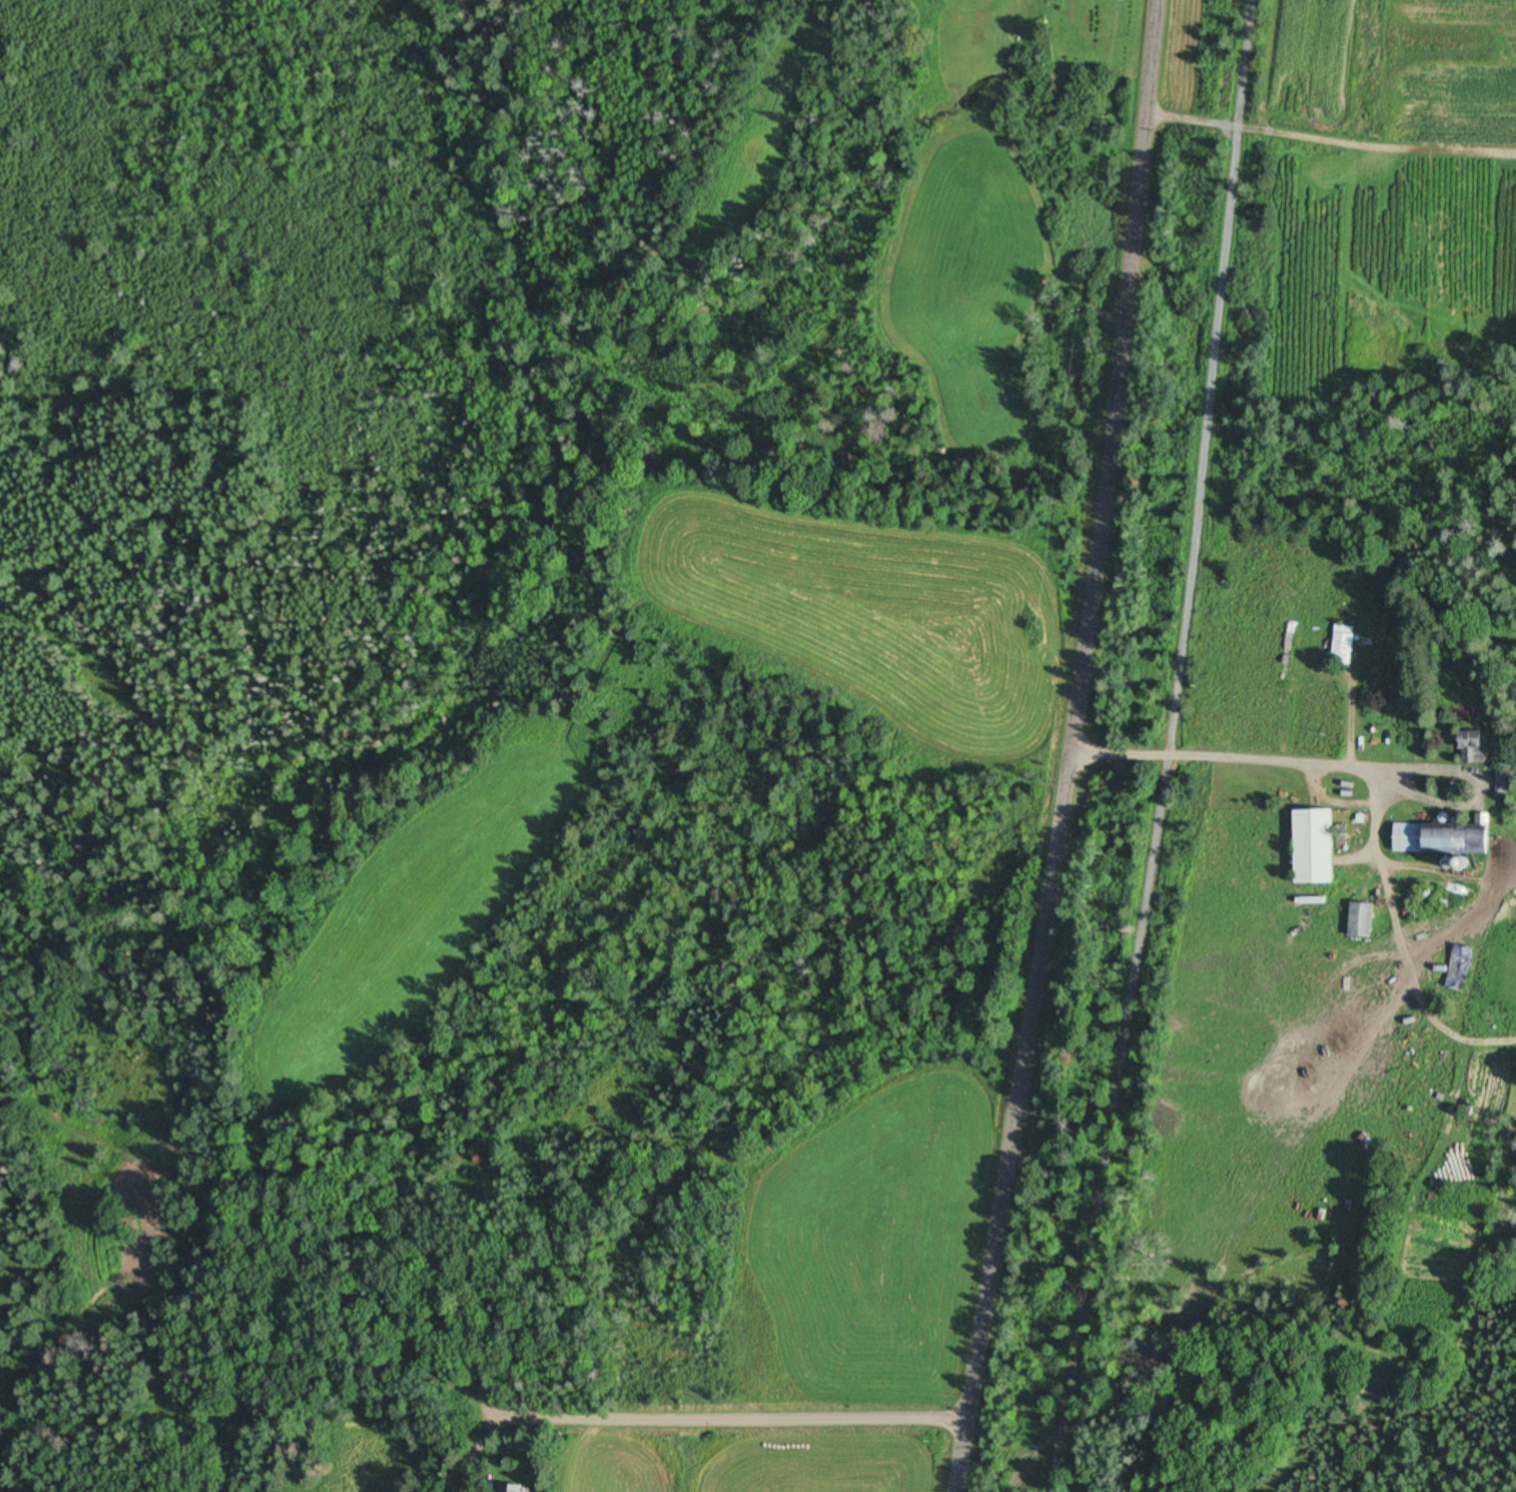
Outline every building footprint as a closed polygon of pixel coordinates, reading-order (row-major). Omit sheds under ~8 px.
[(1336,663),(1357,664),(1359,628),(1338,626),(1336,663)] [(1493,765),(1493,733),(1466,733),(1466,765),(1493,765)] [(1339,811),(1301,811),(1301,885),(1340,884),(1339,811)] [(1400,852),(1504,856),(1505,830),(1400,827),(1400,852)] [(1378,939),(1378,903),(1355,903),(1355,939),(1378,939)] [(1449,986),(1468,990),(1477,947),(1458,944),(1449,986)]
